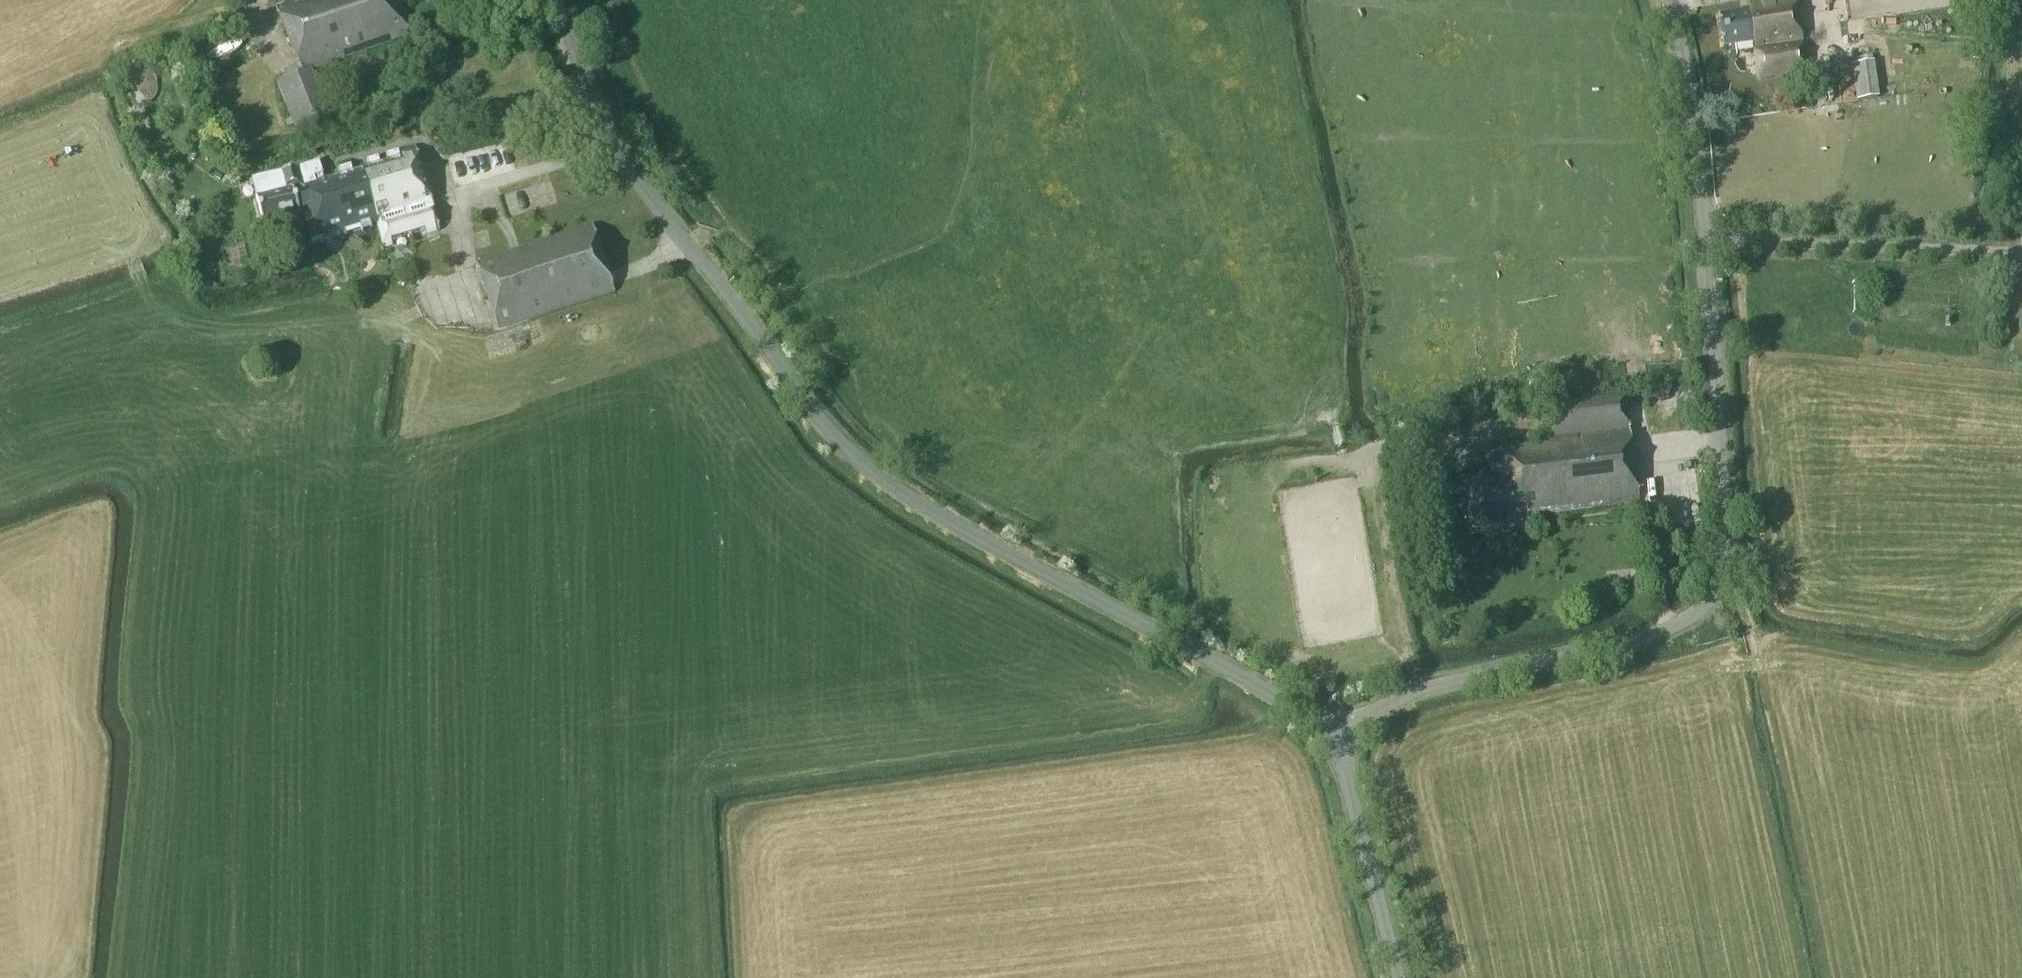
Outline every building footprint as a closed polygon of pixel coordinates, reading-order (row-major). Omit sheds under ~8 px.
[(277,6),(276,7),(303,71),(278,82),(296,127),(329,114),(311,69),(410,34),(400,5),(413,0),(292,0),(277,6)] [(1796,0),(1760,0),(1748,2),(1749,11),(1719,15),(1723,47),(1753,43),(1758,79),(1806,72),(1796,0)] [(1878,97),(1873,62),(1853,65),(1858,100),(1878,97)] [(309,168),(296,171),(295,168),(252,180),(264,222),(302,211),(312,245),(314,244),(313,243),(329,238),(329,240),(330,240),(328,233),(336,231),(338,238),(339,237),(339,235),(345,233),(345,235),(346,234),(347,234),(346,233),(361,228),(362,231),(363,230),(361,224),(369,221),(371,228),(372,228),(371,225),(377,224),(384,247),(393,244),(392,241),(401,239),(400,235),(409,233),(411,239),(412,239),(411,236),(425,232),(426,234),(439,230),(427,188),(415,146),(386,154),(388,161),(380,163),(378,157),(367,160),(368,167),(361,169),(353,171),(351,165),(338,169),(340,175),(328,178),(324,180),(322,175),(323,174),(319,162),(308,165),(309,168)] [(591,226),(591,225),(478,263),(479,264),(477,264),(496,321),(499,330),(500,330),(614,293),(613,292),(614,292),(593,226),(591,226)] [(1638,500),(1624,392),(1543,400),(1548,440),(1498,447),(1503,484),(1495,485),(1495,480),(1461,485),(1464,506),(1461,506),(1463,521),(1466,520),(1467,531),(1501,527),(1499,508),(1526,505),(1527,515),(1638,500)]
